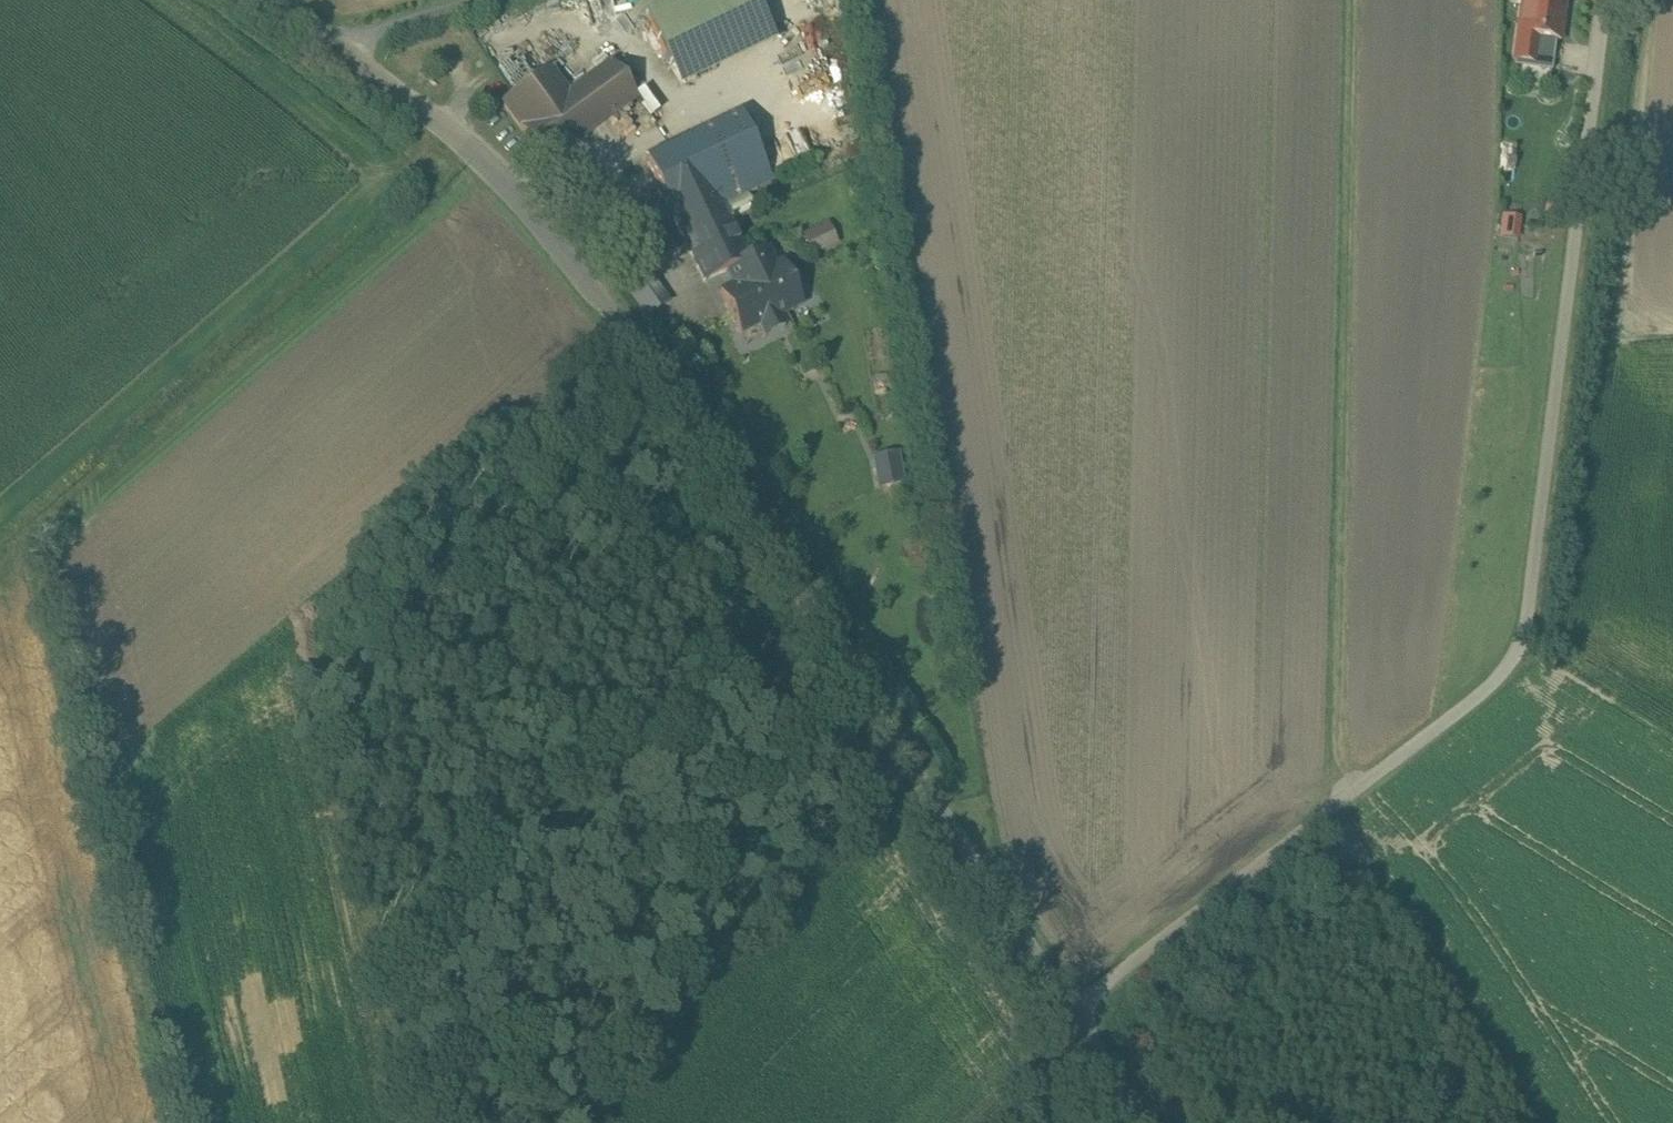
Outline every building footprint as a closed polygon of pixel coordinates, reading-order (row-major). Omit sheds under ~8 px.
[(640,14),(673,84),(763,43),(743,0),(670,0),(640,14)] [(1562,0),(1516,0),(1514,41),(1560,42),(1562,0)] [(619,105),(590,65),(549,91),(530,68),(480,103),(525,168),(619,105)] [(670,223),(713,200),(761,176),(729,115),(638,161),(670,223)] [(738,248),(713,200),(670,223),(677,236),(672,239),(689,273),(738,248)] [(827,222),(802,234),(812,255),(838,243),(827,222)] [(731,284),(720,289),(740,333),(758,325),(762,334),(785,324),(780,314),(802,305),(783,262),(775,265),(769,254),(726,274),(731,284)] [(897,450),(871,455),(877,486),(903,481),(897,450)]
